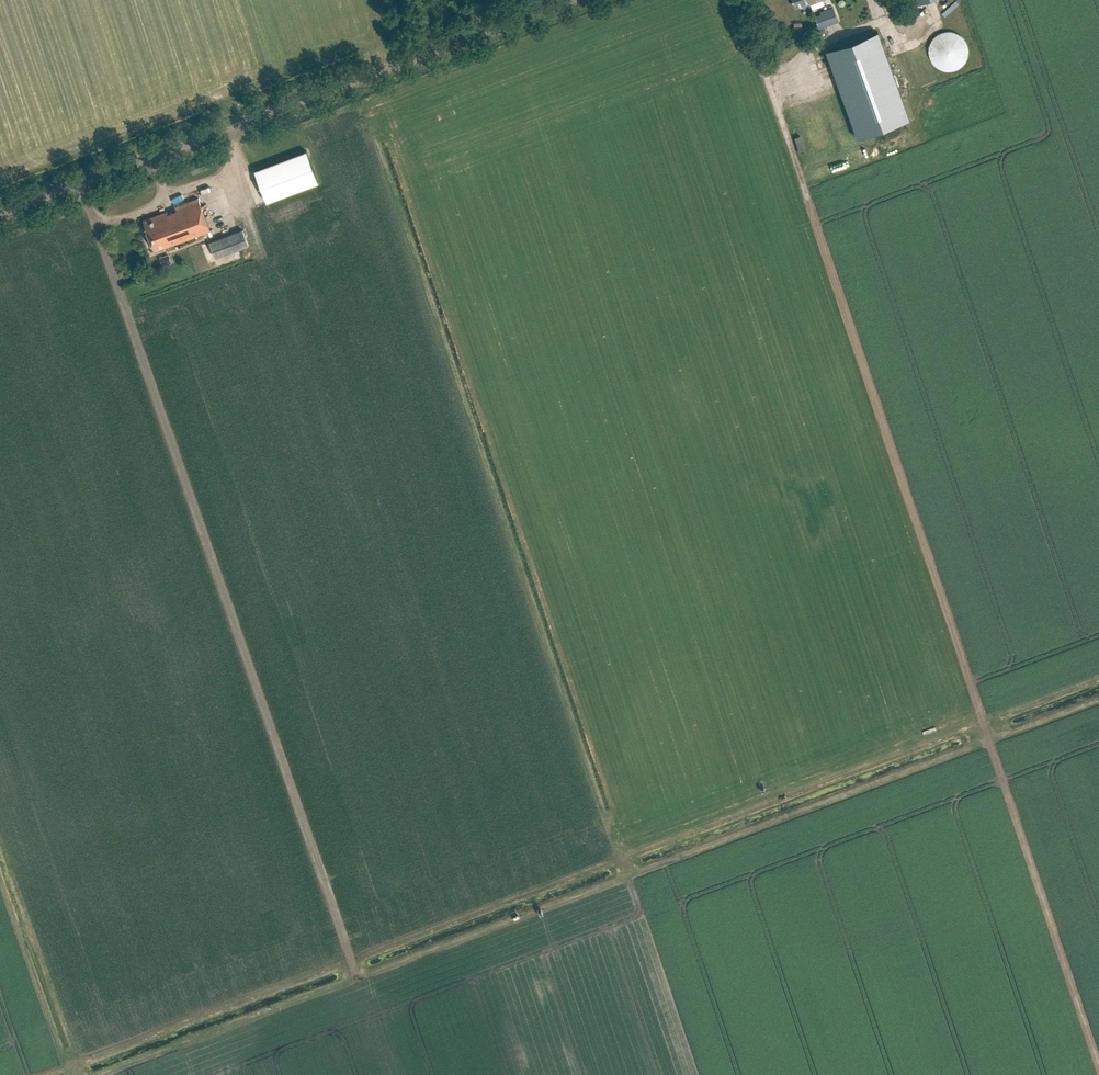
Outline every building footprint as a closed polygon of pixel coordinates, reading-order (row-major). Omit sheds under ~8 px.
[(819,29),(838,22),(833,7),(819,12),(820,14),(814,16),(819,29)] [(949,31),(946,31),(942,32),(939,33),(937,34),(934,36),(932,39),(930,42),(929,45),(928,48),(928,51),(928,54),(929,57),(930,60),(932,63),(934,65),(936,67),(939,69),(942,70),(945,71),(949,71),(952,71),(955,70),(958,68),(960,67),(963,64),(965,62),(966,59),(967,56),(968,53),(968,49),(967,46),(966,43),(965,40),(963,38),(961,36),(958,34),(955,32),(952,31),(949,31)] [(857,138),(909,119),(878,32),(826,51),(857,138)] [(307,150),(253,169),(265,202),(318,182),(307,150)] [(199,198),(175,206),(176,208),(144,220),(155,250),(211,230),(199,198)] [(210,242),(217,259),(249,245),(242,228),(210,242)]
